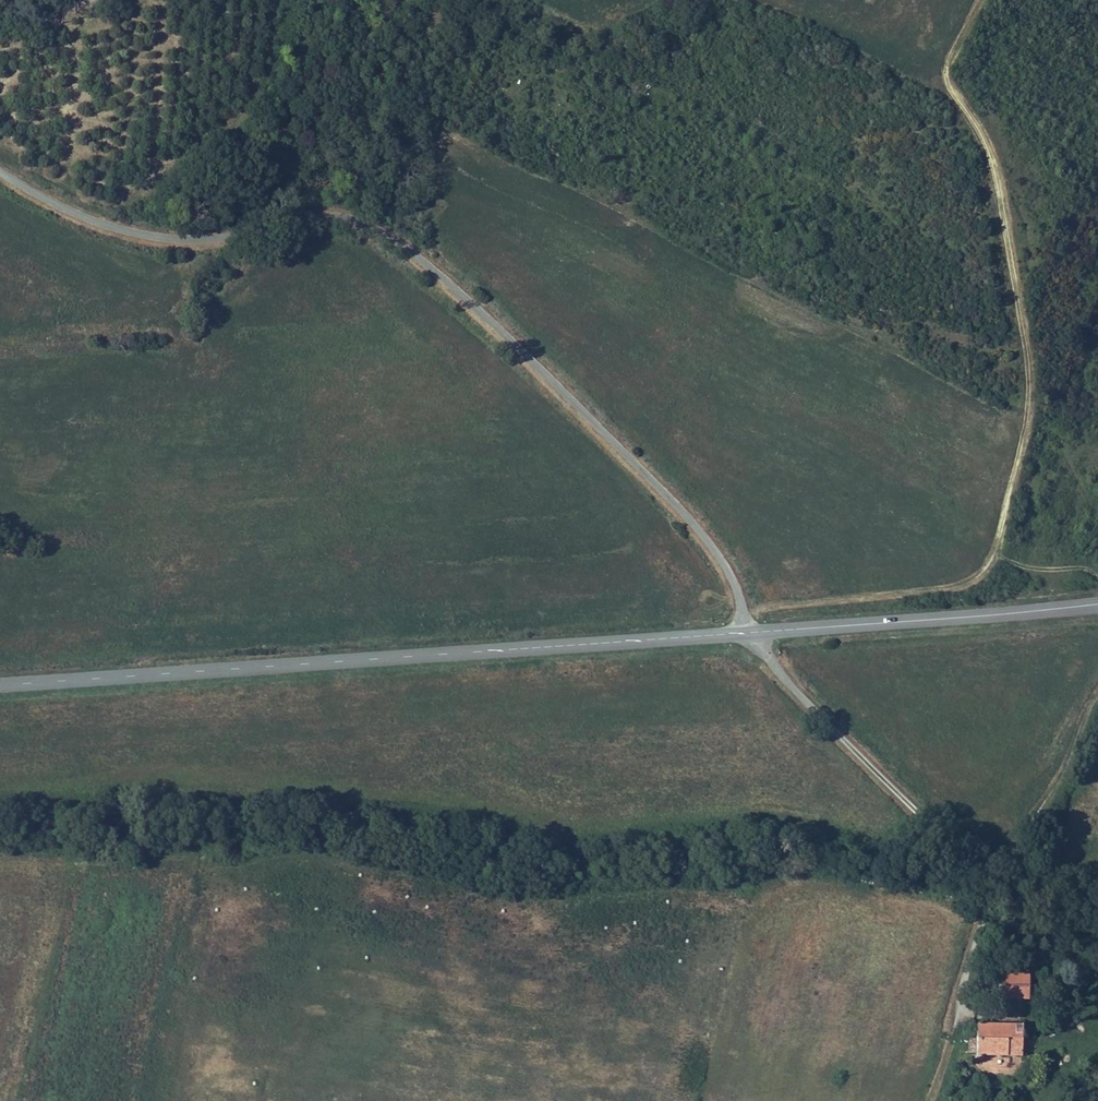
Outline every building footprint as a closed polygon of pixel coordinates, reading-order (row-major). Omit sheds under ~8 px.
[(1013,975),(998,975),(998,998),(1013,998),(1013,975)] [(1028,999),(1028,975),(1013,975),(1013,998),(1028,999)] [(1023,1026),(977,1025),(977,1037),(971,1036),(968,1050),(977,1050),(977,1056),(1022,1056),(1023,1026)]
